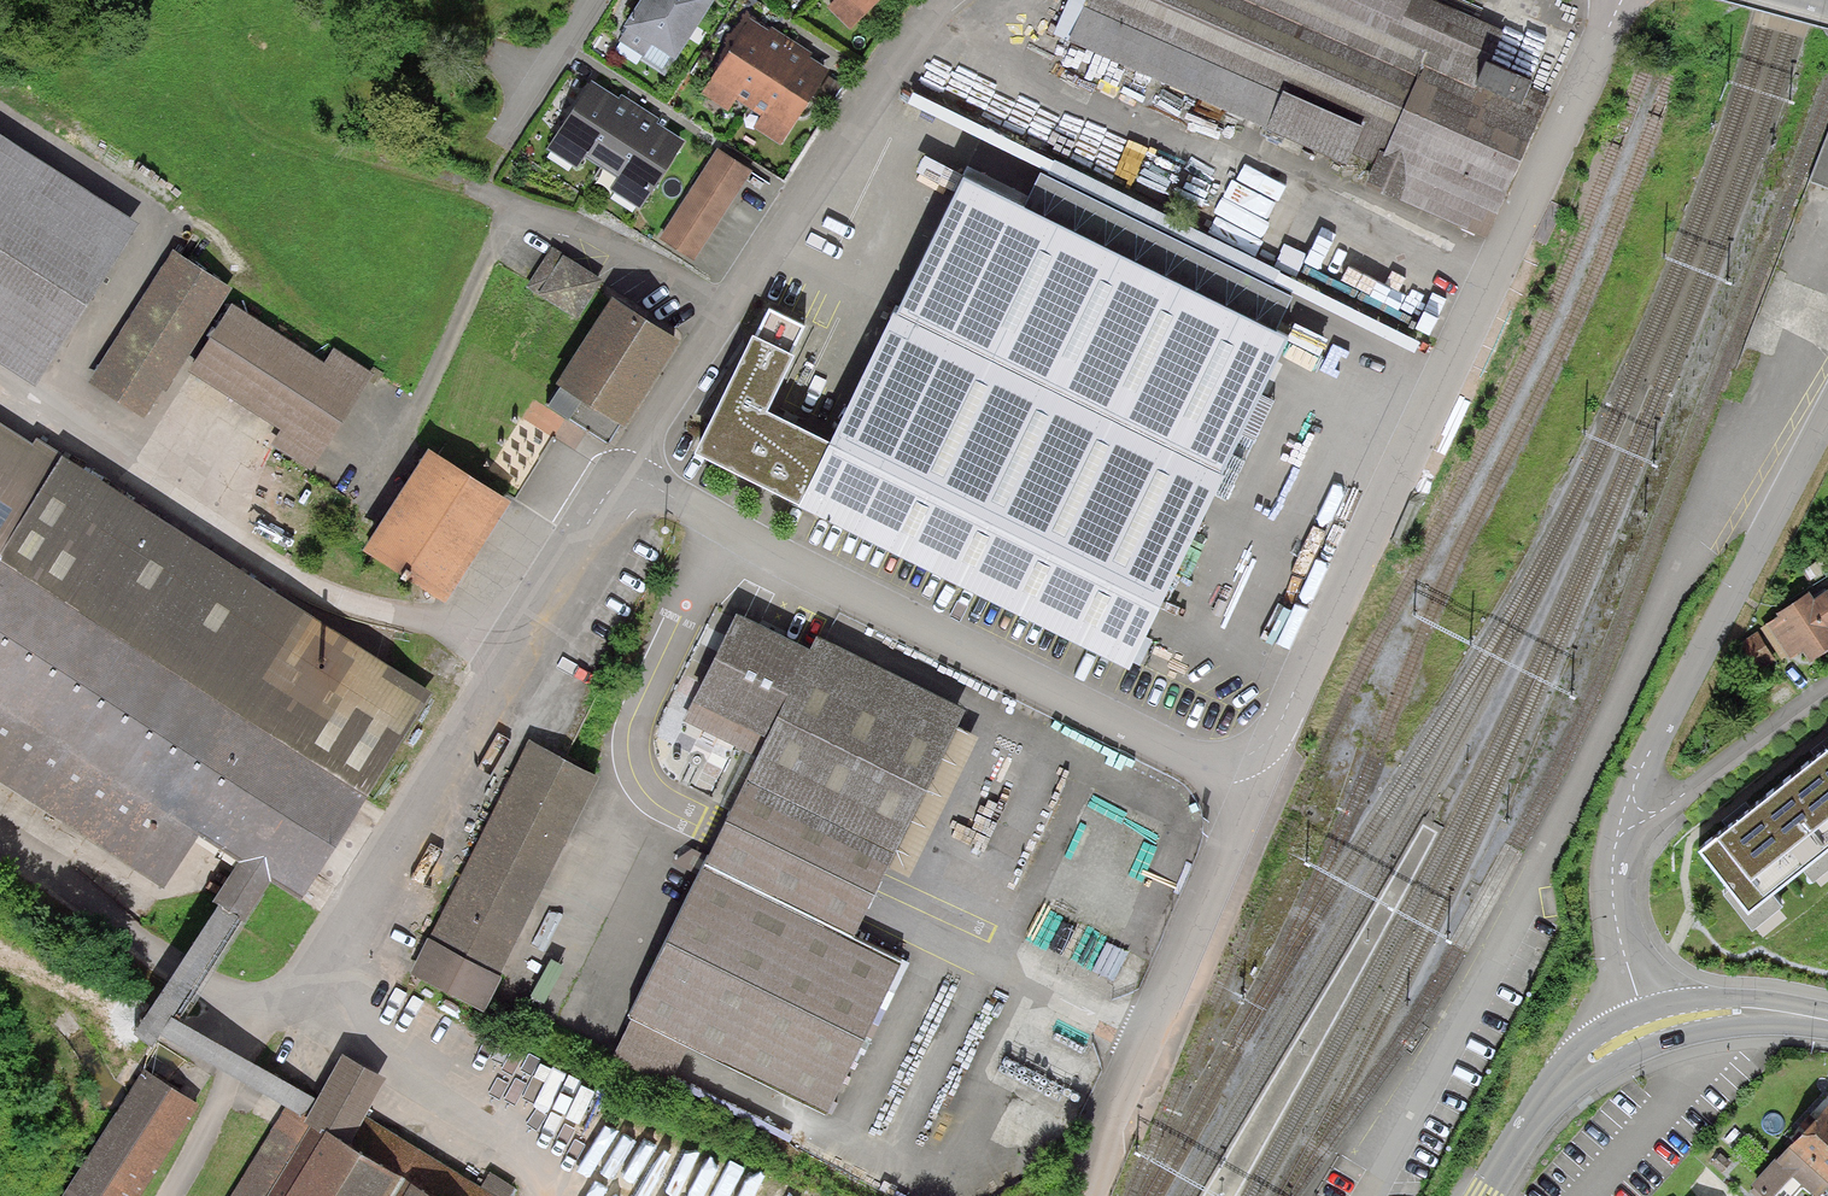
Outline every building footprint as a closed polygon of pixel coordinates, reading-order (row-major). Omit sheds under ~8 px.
[(621,36),(669,66),(711,0),(643,0),(621,36)] [(831,6),(850,25),(875,0),(837,0),(831,6)] [(1057,71),(1465,246),(1538,99),(1484,76),(1498,41),(1478,33),(1412,8),(1415,0),(1085,0),(1057,71)] [(825,75),(796,57),(773,42),(749,26),(705,95),(730,111),(739,96),(765,113),(756,126),(782,142),(825,75)] [(681,144),(648,123),(622,107),(589,85),(558,134),(650,192),(681,144)] [(0,133),(0,363),(40,389),(138,221),(0,133)] [(750,173),(718,151),(660,237),(693,259),(750,173)] [(1022,200),(1263,318),(1286,272),(1045,154),(1022,200)] [(1022,200),(967,173),(827,457),(804,505),(1135,667),(1298,335),(1263,318),(1022,200)] [(1334,260),(1340,247),(1279,222),(1269,248),(1304,262),(1305,258),(1320,264),(1323,256),(1334,260)] [(231,289),(176,252),(92,386),(143,420),(231,289)] [(594,290),(547,261),(525,297),(572,325),(594,290)] [(698,453),(731,469),(769,487),(804,505),(827,457),(757,423),(808,320),(772,302),(698,453)] [(676,346),(616,307),(556,400),(616,439),(676,346)] [(324,370),(231,311),(193,370),(284,427),(274,443),(310,466),(369,374),(335,352),(324,370)] [(164,879),(198,825),(303,891),(428,693),(53,456),(55,452),(33,438),(27,447),(0,429),(0,776),(164,879)] [(505,499),(434,457),(369,567),(439,609),(505,499)] [(1790,667),(1827,643),(1827,636),(1820,623),(1827,618),(1827,598),(1819,583),(1804,593),(1799,585),(1763,608),(1768,616),(1733,639),(1754,670),(1781,653),(1790,667)] [(772,635),(736,617),(680,729),(754,766),(717,839),(708,855),(651,969),(617,1038),(816,1137),(895,981),(845,956),(866,913),(959,729),(810,654),(772,635)] [(810,654),(959,729),(970,706),(821,632),(810,654)] [(1750,912),(1827,851),(1827,744),(1731,821),(1699,847),(1750,912)] [(559,769),(521,751),(405,987),(476,1022),(593,786),(559,769)] [(357,1128),(383,1085),(340,1060),(297,1131),(276,1118),(230,1195),(472,1195),(357,1128)] [(143,1079),(66,1195),(137,1195),(193,1111),(143,1079)] [(1826,1105),(1750,1187),(1760,1195),(1809,1195),(1827,1175),(1827,1106),(1826,1105)] [(725,1155),(647,1128),(627,1184),(660,1195),(693,1195),(701,1174),(716,1179),(725,1155)] [(726,1184),(740,1190),(749,1167),(735,1161),(726,1184)]
